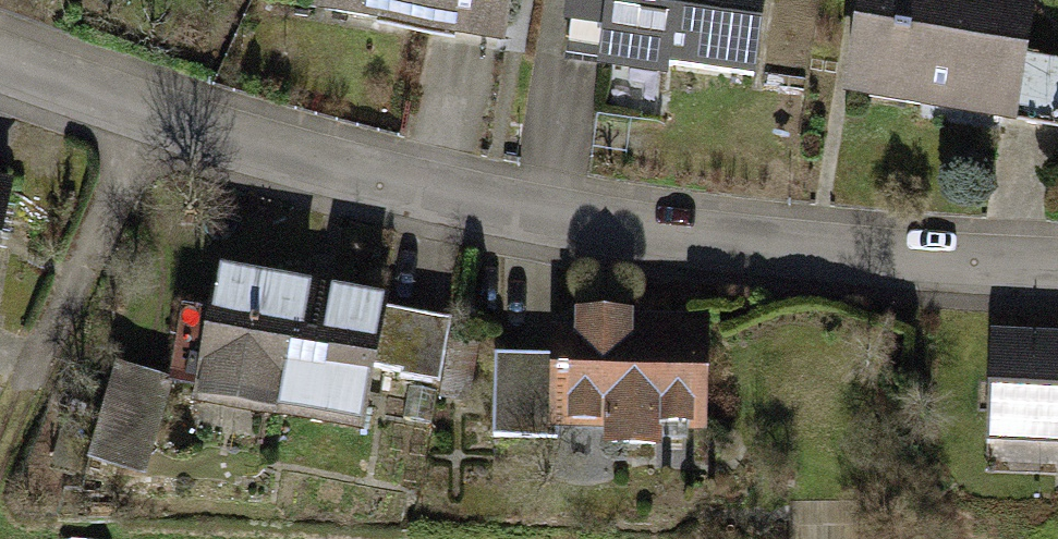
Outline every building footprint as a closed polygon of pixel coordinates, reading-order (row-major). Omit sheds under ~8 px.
[(320,16),(506,49),(514,0),(323,0),(320,16)] [(567,17),(603,22),(597,67),(758,89),(771,0),(570,0),(567,17)] [(911,0),(869,0),(851,99),(1017,128),(1036,22),(911,0)] [(1034,62),(1028,110),(1057,114),(1057,65),(1034,62)] [(384,320),(223,288),(201,400),(362,431),(384,320)] [(444,335),(401,327),(391,381),(434,389),(444,335)] [(701,331),(560,333),(562,432),(702,431),(701,331)] [(995,355),(994,450),(1057,451),(1057,356),(995,355)] [(541,365),(502,365),(502,443),(540,443),(541,365)] [(124,370),(94,464),(149,482),(180,387),(124,370)]
